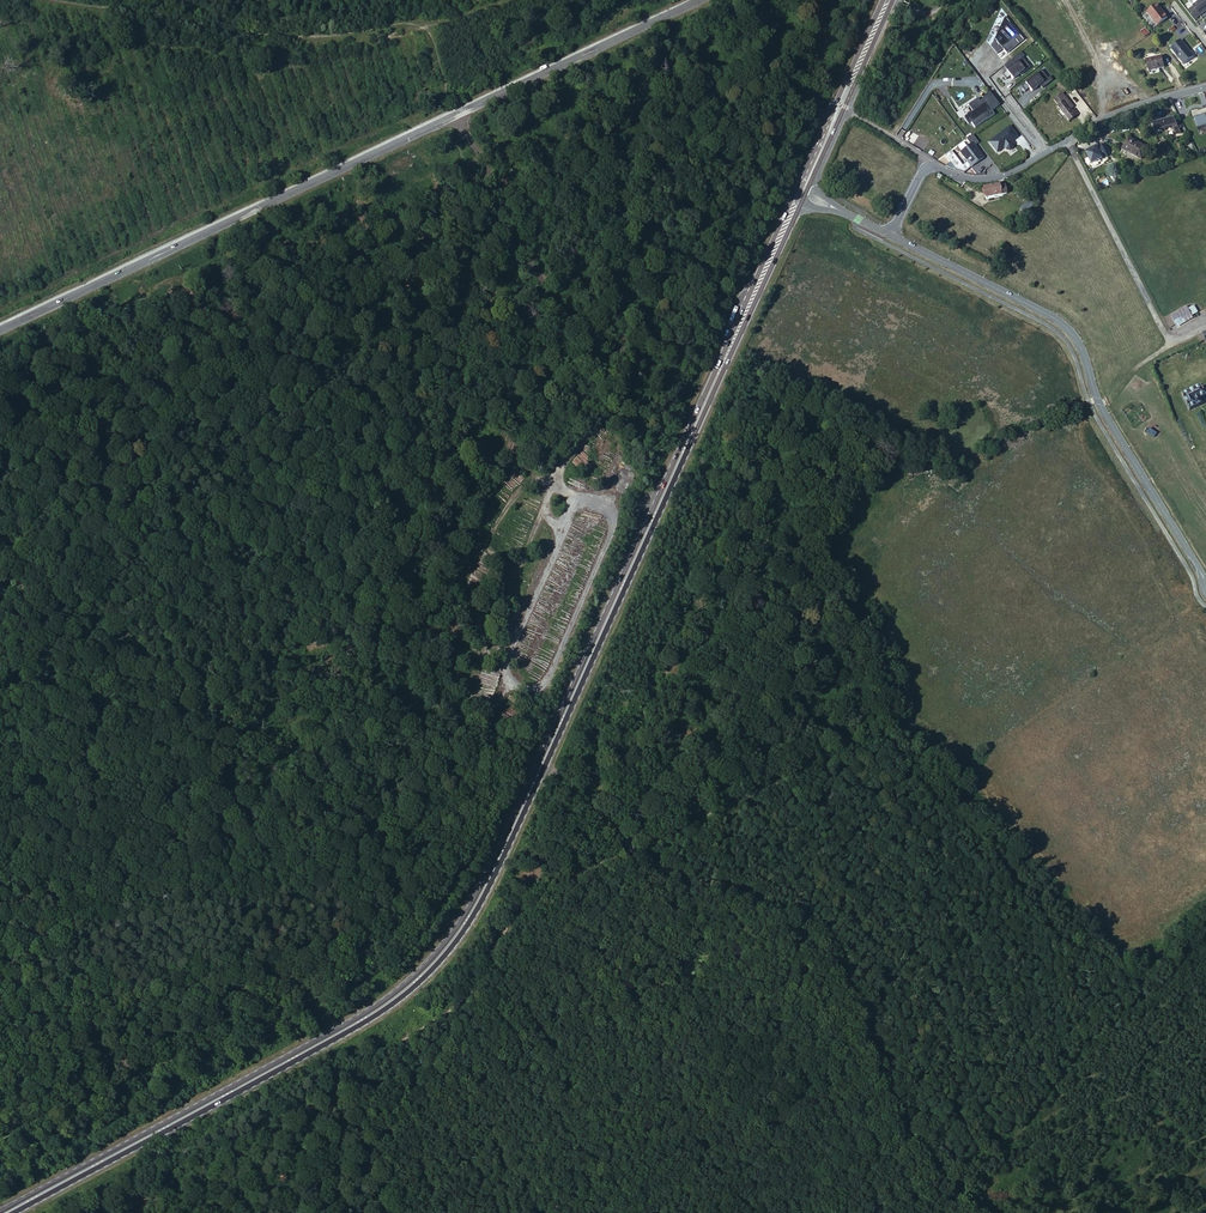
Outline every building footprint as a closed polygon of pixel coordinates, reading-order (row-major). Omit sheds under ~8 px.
[(1192,4),(1199,14),(1205,9),(1205,0),(1197,0),(1192,4)] [(1156,4),(1146,12),(1157,25),(1167,18),(1156,4)] [(1193,9),(1189,12),(1194,17),(1197,15),(1193,9)] [(1004,19),(991,48),(997,54),(1003,50),(1007,54),(1023,41),(1004,19)] [(1180,40),(1170,48),(1183,64),(1193,56),(1180,40)] [(1163,65),(1161,54),(1145,57),(1147,68),(1163,65)] [(1030,68),(1022,59),(1003,76),(1010,84),(1030,68)] [(1055,81),(1044,68),(1018,88),(1024,98),(1039,87),(1042,91),(1055,81)] [(1065,97),(1061,91),(1054,96),(1058,102),(1061,100),(1065,97)] [(971,123),(974,128),(995,117),(993,113),(1000,107),(989,92),(981,103),(978,97),(967,105),(972,114),(963,119),(968,124),(971,123)] [(1071,106),(1065,97),(1061,100),(1068,108),(1071,106)] [(1068,108),(1061,100),(1058,102),(1060,104),(1057,107),(1068,121),(1078,114),(1074,108),(1070,111),(1068,108)] [(1091,112),(1082,101),(1078,104),(1086,115),(1091,112)] [(1192,115),(1198,133),(1205,131),(1205,111),(1192,115)] [(1173,121),(1153,126),(1156,134),(1173,130),(1176,137),(1182,135),(1173,121)] [(1011,124),(989,142),(998,154),(1021,136),(1011,124)] [(1148,149),(1129,139),(1123,150),(1142,160),(1148,149)] [(983,159),(971,144),(960,153),(972,168),(983,159)] [(999,187),(999,185),(985,187),(986,192),(988,192),(989,198),(995,197),(1001,196),(999,187)] [(1008,185),(999,187),(1001,196),(1010,194),(1008,185)] [(1026,199),(1023,196),(1021,199),(1019,200),(1024,204),(1027,200),(1026,199)] [(1170,316),(1177,328),(1193,320),(1192,317),(1198,313),(1195,306),(1188,310),(1187,307),(1170,316)] [(1202,386),(1181,396),(1188,411),(1205,403),(1205,393),(1202,386)] [(679,522),(672,519),(665,533),(673,536),(679,522)]
